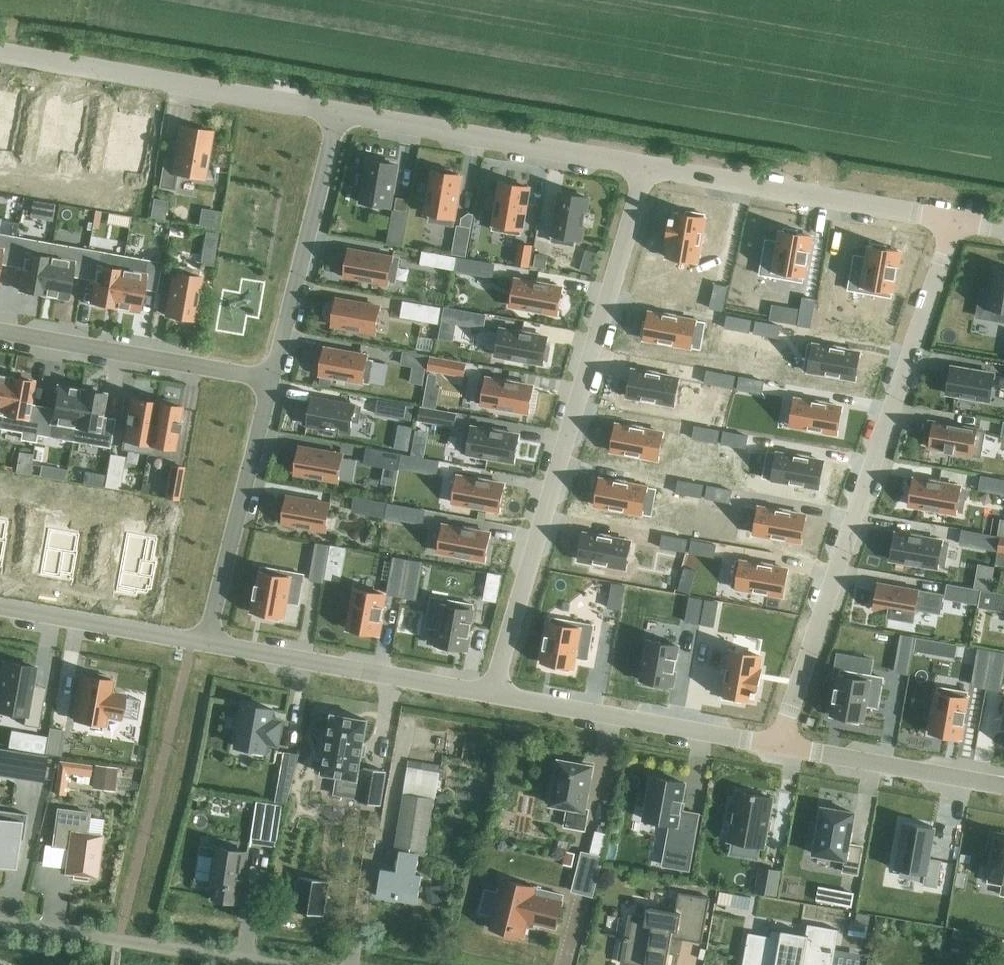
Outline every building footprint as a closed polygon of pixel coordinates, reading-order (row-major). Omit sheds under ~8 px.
[(6,136),(9,124),(10,124),(14,97),(0,95),(0,135),(6,136)] [(50,103),(43,142),(72,148),(75,135),(76,135),(81,109),(50,103)] [(115,114),(108,154),(137,160),(140,147),(142,148),(147,120),(115,114)] [(203,178),(211,131),(179,126),(173,160),(163,158),(158,187),(173,190),(176,174),(203,178)] [(369,160),(361,202),(389,207),(396,164),(369,160)] [(5,167),(1,191),(13,193),(16,169),(5,167)] [(452,224),(461,176),(450,174),(451,170),(434,167),(425,213),(431,214),(430,221),(452,224)] [(520,234),(528,187),(501,182),(492,229),(520,234)] [(560,193),(551,241),(573,245),(574,239),(580,240),(588,197),(560,193)] [(153,199),(150,216),(163,218),(166,202),(153,199)] [(671,217),(666,243),(669,244),(667,257),(696,262),(705,214),(686,211),(685,215),(675,213),(674,217),(671,217)] [(765,239),(760,274),(802,281),(805,263),(806,263),(811,240),(811,237),(799,235),(796,234),(797,230),(784,228),(783,232),(780,231),(778,242),(765,239)] [(402,233),(389,231),(388,242),(401,244),(402,233)] [(11,265),(16,237),(0,235),(0,263),(11,265)] [(16,237),(11,265),(23,267),(19,290),(43,294),(51,244),(16,237)] [(854,255),(848,289),(891,297),(894,279),(895,279),(899,256),(900,252),(887,250),(885,249),(885,246),(872,243),(871,247),(869,247),(867,257),(854,255)] [(51,244),(43,294),(66,298),(70,275),(83,278),(87,250),(51,244)] [(519,244),(515,264),(528,266),(531,246),(519,244)] [(87,250),(83,278),(95,280),(91,302),(114,306),(123,256),(87,250)] [(398,259),(391,258),(349,250),(345,276),(387,283),(388,279),(394,280),(398,259)] [(456,256),(439,253),(437,267),(454,270),(456,256)] [(545,268),(547,256),(535,254),(533,266),(545,268)] [(123,256),(114,306),(138,310),(142,288),(155,290),(160,263),(123,256)] [(173,273),(166,315),(192,320),(199,277),(195,277),(196,270),(175,267),(173,273)] [(994,269),(988,308),(995,310),(993,320),(1003,321),(1003,271),(994,269)] [(512,277),(507,303),(549,312),(554,286),(512,277)] [(715,284),(710,308),(721,310),(727,287),(715,284)] [(771,305),(769,320),(798,325),(809,327),(814,299),(803,297),(800,310),(771,305)] [(379,307),(337,299),(332,325),(375,332),(379,307)] [(819,300),(813,327),(825,329),(827,315),(830,303),(819,300)] [(404,301),(401,316),(437,322),(440,308),(404,301)] [(643,321),(641,334),(645,335),(644,338),(700,349),(705,323),(649,312),(647,322),(643,321)] [(727,316),(725,328),(749,332),(751,320),(727,316)] [(756,321),(754,333),(777,337),(779,325),(756,321)] [(501,329),(496,355),(542,363),(543,360),(547,360),(549,347),(545,346),(547,337),(501,329)] [(808,344),(804,370),(855,379),(859,353),(808,344)] [(324,348),(320,374),(368,382),(372,361),(366,360),(367,356),(324,348)] [(951,367),(947,393),(989,400),(994,374),(951,367)] [(632,370),(627,396),(674,404),(678,378),(632,370)] [(707,371),(705,383),(732,387),(734,376),(707,371)] [(9,377),(0,376),(0,427),(9,377)] [(0,427),(22,431),(21,438),(35,441),(36,434),(41,406),(28,404),(32,381),(9,377),(0,427)] [(739,377),(737,389),(761,393),(763,381),(739,377)] [(479,379),(476,401),(482,402),(482,404),(528,412),(533,386),(486,378),(486,380),(479,379)] [(41,406),(36,434),(72,440),(80,390),(57,386),(53,409),(41,406)] [(80,390),(72,440),(108,446),(113,419),(100,417),(104,394),(80,390)] [(126,422),(122,448),(146,452),(155,402),(138,399),(131,398),(128,411),(127,411),(125,422),(126,422)] [(360,407),(312,398),(310,409),(306,408),(303,423),(349,432),(352,420),(358,421),(360,407)] [(155,402),(146,452),(172,457),(176,431),(178,432),(180,421),(178,420),(181,407),(173,406),(174,402),(155,399),(155,402)] [(795,399),(790,425),(837,433),(841,407),(795,399)] [(929,421),(926,439),(931,440),(929,447),(944,450),(944,451),(953,453),(953,452),(979,456),(983,430),(929,421)] [(616,424),(611,450),(657,459),(662,433),(616,424)] [(465,426),(461,452),(513,461),(518,435),(465,426)] [(695,426),(693,438),(716,442),(718,431),(695,426)] [(724,431),(722,443),(745,447),(747,436),(724,431)] [(342,455),(300,447),(295,473),(337,481),(342,455)] [(398,460),(399,454),(396,454),(367,449),(365,463),(396,468),(398,460)] [(767,451),(763,477),(819,487),(823,461),(767,451)] [(169,465),(163,497),(178,499),(183,467),(169,465)] [(17,473),(14,498),(25,499),(29,475),(17,473)] [(106,475),(104,485),(117,488),(119,477),(106,475)] [(457,476),(453,502),(499,510),(504,484),(457,476)] [(600,479),(595,505),(651,515),(656,489),(600,479)] [(914,479),(909,505),(955,513),(956,511),(962,512),(966,490),(960,489),(960,487),(914,479)] [(679,480),(677,492),(700,497),(703,485),(679,480)] [(88,486),(84,509),(96,511),(100,488),(88,486)] [(708,486),(706,498),(729,502),(731,490),(708,486)] [(104,489),(100,511),(112,514),(115,490),(104,489)] [(287,497),(282,522),(325,530),(329,504),(287,497)] [(374,503),(372,516),(383,518),(385,505),(374,503)] [(759,507),(754,533),(801,541),(805,515),(759,507)] [(443,525),(438,551),(485,559),(489,533),(443,525)] [(584,533),(579,559),(625,568),(630,542),(584,533)] [(895,533),(891,559),(937,567),(937,565),(944,566),(948,544),(941,543),(942,541),(895,533)] [(46,534),(40,573),(70,578),(76,551),(73,551),(75,539),(46,534)] [(663,535),(661,547),(684,551),(686,539),(663,535)] [(996,563),(1003,564),(1003,537),(1000,537),(996,563)] [(692,540),(690,552),(713,557),(715,544),(692,540)] [(124,542),(115,590),(134,594),(135,589),(145,591),(146,586),(149,587),(154,560),(151,560),(153,547),(124,542)] [(736,560),(731,586),(782,595),(787,569),(736,560)] [(253,608),(252,611),(264,614),(267,614),(266,618),(280,620),(280,616),(283,617),(285,602),(298,604),(304,574),(261,567),(258,585),(257,584),(253,608)] [(612,583),(608,607),(620,609),(624,586),(612,583)] [(873,592),(871,598),(875,601),(874,609),(889,612),(888,615),(912,619),(914,610),(938,614),(939,607),(941,595),(878,584),(877,590),(873,592)] [(975,603),(978,590),(969,588),(966,602),(975,603)] [(355,589),(348,629),(366,632),(379,634),(379,630),(383,607),(382,607),(384,595),(355,589)] [(978,606),(1003,611),(1003,594),(981,590),(978,606)] [(431,597),(425,627),(438,629),(436,644),(438,645),(438,649),(451,651),(452,647),(454,647),(467,649),(467,646),(471,623),(470,622),(473,604),(431,597)] [(690,597),(685,621),(697,623),(702,599),(690,597)] [(705,600),(701,624),(713,626),(717,602),(705,600)] [(542,659),(542,662),(554,664),(557,665),(556,669),(569,671),(570,667),(573,668),(574,657),(587,660),(593,625),(551,618),(548,636),(546,635),(542,659)] [(648,641),(641,680),(660,683),(672,685),(673,682),(677,658),(675,658),(678,646),(648,641)] [(730,651),(722,699),(741,702),(742,698),(752,700),(753,695),(756,696),(760,669),(757,669),(760,656),(730,651)] [(0,678),(0,711),(24,716),(23,724),(38,727),(43,699),(29,697),(34,667),(3,661),(0,678)] [(835,686),(829,713),(845,716),(844,719),(857,721),(858,717),(861,718),(863,703),(877,706),(882,677),(839,669),(836,686),(835,686)] [(77,699),(74,720),(104,725),(105,716),(119,718),(124,694),(109,692),(111,680),(109,680),(108,676),(98,674),(95,678),(81,675),(79,687),(78,687),(77,688),(79,689),(78,697),(76,697),(76,698),(77,699)] [(938,687),(930,732),(948,736),(961,738),(961,734),(966,711),(964,711),(967,692),(938,687)] [(272,718),(274,709),(244,704),(236,746),(266,751),(268,742),(278,744),(283,720),(272,718)] [(322,732),(318,752),(325,754),(322,772),(337,774),(334,792),(359,795),(359,801),(380,803),(385,769),(364,766),(363,769),(359,768),(367,719),(332,714),(329,733),(322,732)] [(67,743),(69,716),(52,715),(51,742),(67,743)] [(16,764),(14,777),(41,782),(46,756),(0,749),(0,761),(16,764)] [(588,809),(584,809),(592,766),(558,760),(551,804),(568,807),(565,826),(584,830),(588,809)] [(90,766),(57,762),(54,795),(64,797),(66,774),(89,777),(90,766)] [(115,768),(95,765),(93,786),(113,788),(115,768)] [(687,781),(654,775),(646,818),(673,822),(670,840),(683,842),(680,866),(692,868),(700,812),(681,808),(687,781)] [(420,856),(425,857),(435,797),(405,792),(395,851),(401,852),(398,870),(385,868),(380,894),(416,900),(421,874),(417,873),(420,856)] [(730,801),(727,819),(732,820),(729,841),(763,846),(772,798),(737,792),(735,802),(730,801)] [(257,802),(254,822),(278,825),(281,806),(257,802)] [(822,807),(813,854),(846,860),(844,871),(857,874),(862,846),(849,844),(854,813),(822,807)] [(87,876),(96,877),(101,835),(86,833),(88,813),(57,808),(52,846),(67,848),(64,873),(73,874),(73,878),(86,880),(87,876)] [(6,867),(7,859),(16,860),(19,840),(23,840),(26,814),(0,810),(0,866),(6,867)] [(903,822),(895,869),(925,874),(923,884),(937,886),(941,861),(929,859),(935,827),(903,822)] [(596,831),(591,851),(603,854),(608,834),(596,831)] [(988,882),(1003,885),(1003,839),(996,838),(988,882)] [(210,883),(215,884),(213,898),(239,902),(242,884),(243,885),(245,871),(244,871),(247,852),(215,847),(210,883)] [(572,890),(592,895),(601,857),(582,852),(572,890)] [(759,867),(755,891),(775,895),(779,871),(759,867)] [(299,876),(293,910),(321,914),(328,881),(299,876)] [(488,889),(484,905),(495,908),(490,927),(501,930),(523,936),(527,920),(555,927),(562,902),(561,901),(563,895),(535,888),(535,887),(514,882),(502,879),(499,891),(488,889)] [(709,897),(678,891),(675,912),(647,907),(645,918),(630,916),(625,943),(621,942),(618,958),(622,958),(621,963),(633,964),(666,964),(671,937),(701,943),(709,897)] [(802,964),(809,964),(832,964),(838,929),(807,924),(805,936),(771,930),(770,936),(748,932),(742,964),(802,964)]
